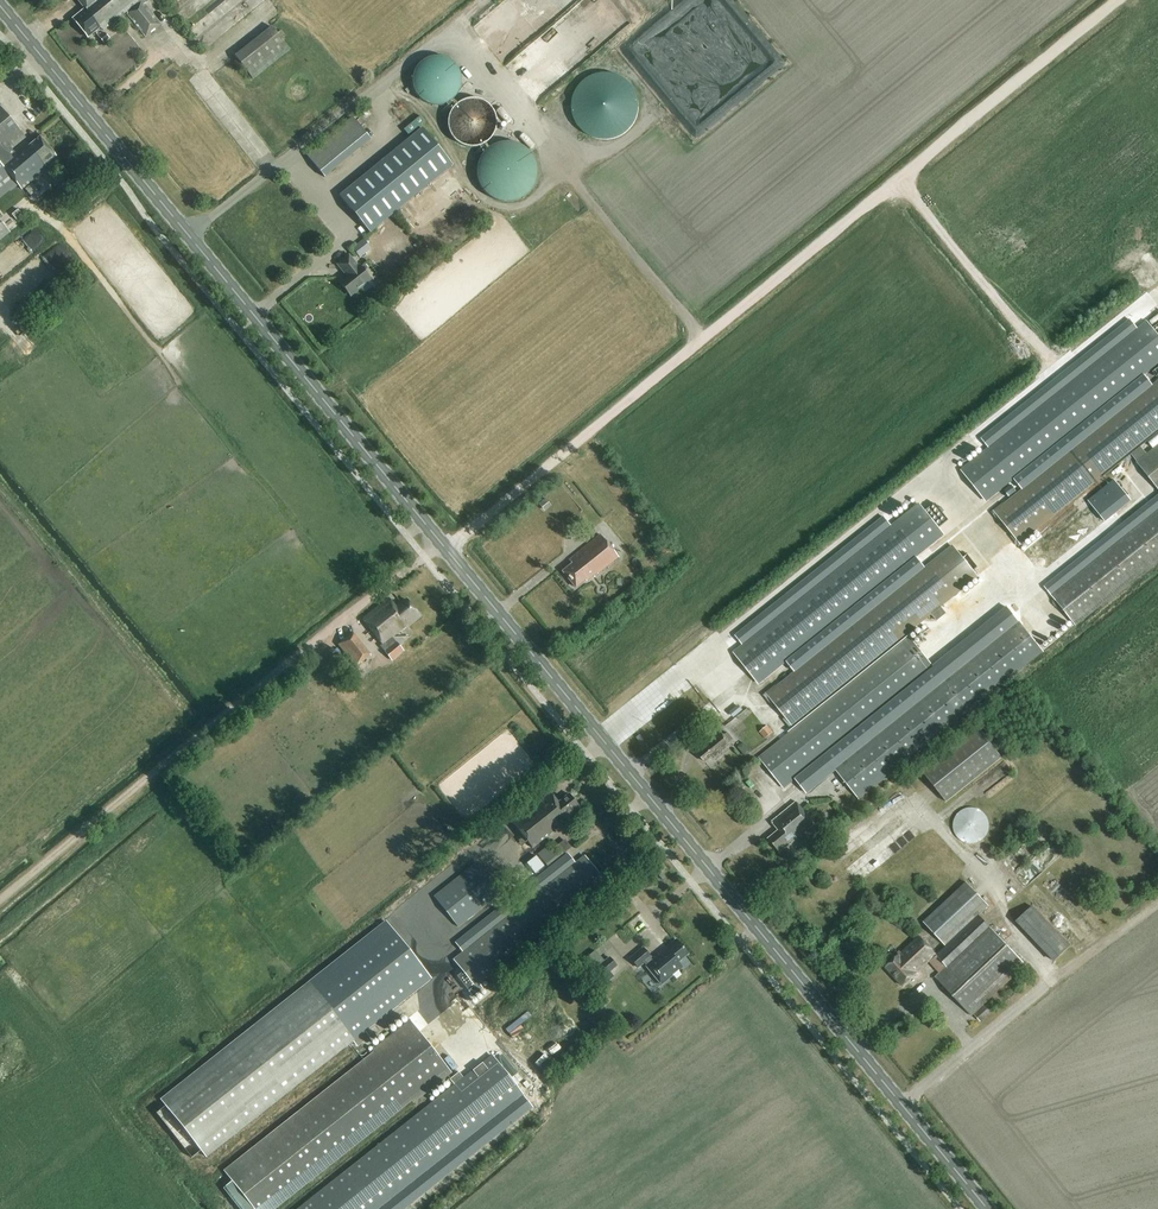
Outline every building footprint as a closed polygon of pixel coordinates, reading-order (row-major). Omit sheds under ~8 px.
[(103,31),(126,14),(132,22),(144,37),(160,24),(145,4),(149,0),(76,0),(84,10),(73,19),(88,38),(95,33),(99,38),(98,39),(102,44),(109,39),(104,34),(105,33),(103,31)] [(236,58),(253,80),(290,50),(273,28),(236,58)] [(423,102),(465,102),(465,58),(422,59),(423,102)] [(588,140),(647,130),(637,71),(578,81),(588,140)] [(470,94),(452,133),(490,151),(508,111),(470,94)] [(10,188),(11,190),(17,185),(21,190),(47,168),(45,166),(56,157),(40,138),(29,147),(25,142),(11,153),(10,152),(26,138),(0,107),(0,196),(10,188)] [(424,122),(420,116),(403,130),(408,135),(424,122)] [(324,177),(370,139),(352,117),(306,155),(324,177)] [(446,170),(452,165),(422,128),(339,196),(370,233),(442,173),(446,170)] [(543,163),(529,143),(509,141),(505,142),(492,152),(487,153),(485,175),(488,183),(498,199),(519,201),(528,198),(542,188),(544,166),(543,163)] [(453,177),(446,170),(442,173),(448,181),(453,177)] [(23,216),(18,210),(11,215),(16,221),(23,216)] [(0,221),(0,241),(10,233),(0,221)] [(363,240),(352,249),(359,258),(371,249),(363,240)] [(351,296),(370,280),(359,266),(358,267),(349,256),(338,265),(347,276),(339,282),(351,296)] [(981,440),(989,450),(1138,331),(1130,320),(981,440)] [(963,471),(988,503),(1014,482),(1145,377),(1157,367),(1157,328),(1155,330),(1149,323),(1138,331),(989,450),(963,471)] [(1014,482),(1022,491),(1152,386),(1145,377),(1014,482)] [(1141,446),(1157,433),(1157,382),(1152,386),(1022,491),(1004,505),(1003,503),(991,513),(1019,547),(1031,537),(1029,535),(1130,455),(1136,461),(1134,463),(1157,492),(1157,445),(1147,454),(1141,446)] [(1130,502),(1114,480),(1088,501),(1104,522),(1130,502)] [(1050,596),(1157,508),(1157,496),(1044,588),(1050,596)] [(939,505),(945,513),(950,509),(944,502),(939,505)] [(917,559),(946,537),(939,528),(948,521),(936,505),(926,512),(920,505),(892,528),(743,647),(735,654),(760,685),(786,664),(917,559)] [(1050,596),(1075,627),(1157,560),(1157,508),(1050,596)] [(735,637),(743,647),(892,528),(883,518),(735,637)] [(619,558),(601,535),(569,560),(572,563),(563,571),(576,589),(585,581),(586,582),(596,574),(598,575),(619,558)] [(803,720),(802,718),(978,576),(953,546),(925,568),(794,673),(777,687),(775,685),(764,695),(791,729),(803,720)] [(786,664),(794,673),(925,568),(917,559),(786,664)] [(403,653),(391,637),(418,616),(406,601),(396,608),(389,599),(363,620),(382,645),(385,648),(383,650),(392,662),(403,653)] [(1007,608),(934,668),(794,780),(805,793),(836,769),(1019,622),(1007,608)] [(933,615),(937,621),(946,614),(942,608),(933,615)] [(842,777),(859,799),(1043,652),(1019,622),(836,769),(842,777)] [(369,656),(352,634),(339,645),(356,667),(369,656)] [(909,637),(908,638),(758,758),(783,789),(794,780),(934,668),(909,637)] [(338,654),(332,648),(324,655),(330,662),(338,654)] [(947,802),(1002,758),(978,728),(923,772),(947,802)] [(726,733),(723,736),(721,732),(697,752),(705,762),(710,758),(712,760),(731,745),(729,743),(732,740),(726,733)] [(750,753),(742,744),(737,748),(744,758),(750,753)] [(841,814),(859,799),(842,777),(823,792),(841,814)] [(532,848),(580,809),(568,794),(557,802),(550,793),(512,823),(532,848)] [(779,852),(815,824),(796,802),(772,822),(773,823),(773,824),(779,831),(769,838),(770,840),(779,852)] [(987,830),(987,822),(983,815),(977,810),(969,809),(962,811),(956,816),(953,823),(953,831),(957,838),(963,843),(971,844),(978,842),(984,837),(987,830)] [(547,866),(563,854),(552,842),(537,854),(547,866)] [(454,959),(451,961),(461,974),(458,977),(473,997),(483,989),(478,983),(593,891),(605,881),(584,855),(584,856),(572,865),(454,959)] [(477,863),(434,898),(457,927),(501,893),(477,863)] [(945,946),(936,954),(920,937),(902,953),(900,952),(898,954),(899,955),(887,967),(887,969),(898,981),(900,978),(905,984),(935,955),(946,966),(934,977),(972,1017),(1026,966),(990,927),(979,916),(989,907),(966,882),(923,922),(945,946)] [(1032,907),(1015,922),(1054,962),(1070,947),(1032,907)] [(428,980),(381,923),(160,1099),(206,1158),(353,1042),(357,1047),(369,1037),(365,1032),(428,980)] [(649,958),(640,947),(627,957),(634,967),(641,961),(643,964),(642,964),(657,984),(678,967),(674,962),(685,954),(673,939),(649,958)] [(614,978),(609,972),(615,967),(608,959),(593,971),(604,985),(614,978)] [(985,1005),(974,1015),(981,1022),(991,1012),(985,1005)] [(255,1208),(274,1208),(411,1101),(413,1103),(451,1073),(410,1020),(372,1050),(374,1052),(224,1170),(232,1181),(223,1188),(240,1208),(254,1208),(255,1208)] [(522,1095),(492,1057),(463,1080),(458,1074),(450,1081),(454,1086),(298,1208),(377,1208),(522,1095)] [(534,1109),(524,1097),(382,1208),(407,1208),(534,1109)]
